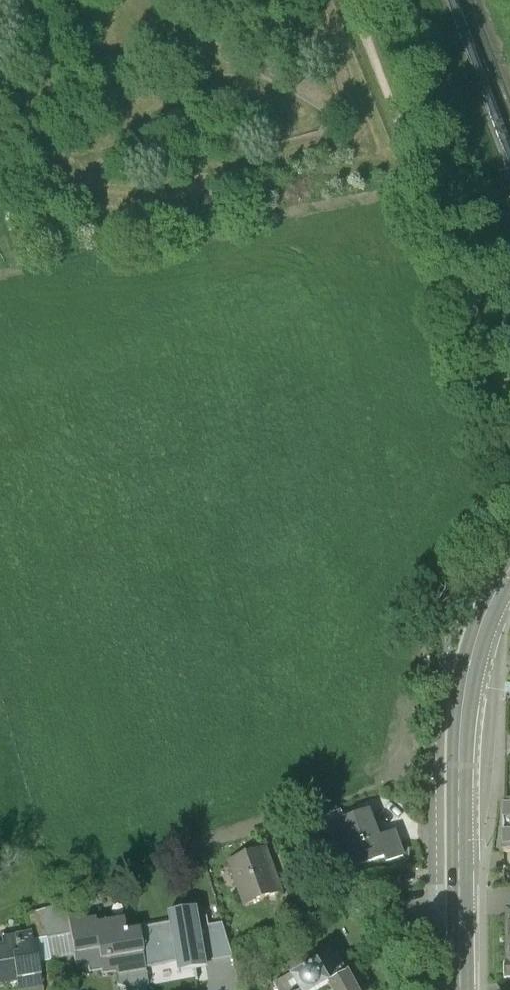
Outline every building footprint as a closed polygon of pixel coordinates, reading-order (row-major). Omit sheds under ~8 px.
[(321,826),(325,825),(344,818),(340,807),(317,816),(321,826)] [(344,818),(325,825),(333,847),(347,842),(355,864),(383,854),(385,860),(402,854),(393,831),(378,837),(368,809),(344,818)] [(264,849),(230,862),(246,906),(281,893),(264,849)] [(138,929),(138,930),(144,969),(178,963),(180,973),(195,971),(196,981),(199,980),(197,970),(209,968),(208,962),(233,958),(223,924),(209,926),(208,917),(200,919),(199,908),(169,913),(171,924),(138,929)] [(73,957),(75,971),(88,969),(88,973),(101,971),(101,975),(114,973),(116,984),(115,986),(130,989),(146,989),(147,985),(144,969),(138,930),(124,932),(122,919),(94,924),(94,919),(81,920),(80,915),(66,917),(70,937),(73,957)] [(38,978),(36,964),(32,942),(31,936),(2,941),(4,949),(0,949),(0,985),(38,978)] [(70,937),(32,942),(36,964),(73,957),(70,937)] [(278,989),(328,989),(336,986),(338,989),(359,989),(350,975),(347,976),(338,960),(322,968),(314,953),(289,968),(293,976),(276,986),(278,989)]
